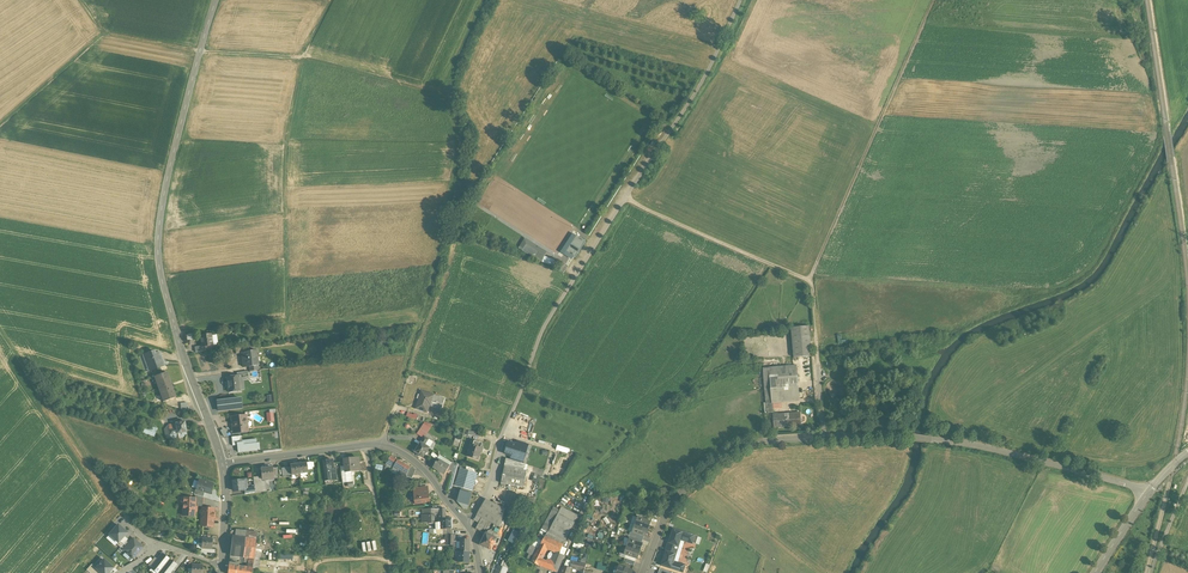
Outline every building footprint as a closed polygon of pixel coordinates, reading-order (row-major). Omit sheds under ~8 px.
[(565,252),(576,235),(573,233),(561,252),(572,259),(574,257),(565,252)] [(575,258),(586,241),(576,235),(565,252),(574,257),(575,258)] [(525,239),(519,248),(522,251),(526,244),(527,243),(530,245),(529,246),(539,252),(535,259),(542,261),(543,257),(544,256),(546,252),(525,239)] [(539,252),(529,246),(530,245),(527,243),(526,244),(522,251),(535,259),(539,252)] [(809,326),(791,328),(794,358),(811,356),(809,326)] [(211,334),(202,336),(203,340),(201,341),(202,346),(202,347),(206,347),(212,346),(211,334)] [(159,353),(155,354),(154,351),(143,355),(147,365),(148,364),(150,371),(164,366),(159,353)] [(257,351),(248,352),(242,353),(243,353),(243,358),(242,358),(243,359),(244,367),(243,367),(244,368),(250,367),(257,366),(256,357),(258,357),(257,357),(257,351)] [(796,366),(764,368),(767,403),(773,403),(783,402),(783,399),(797,398),(797,399),(799,399),(798,387),(796,366)] [(166,372),(156,376),(165,401),(176,398),(166,372)] [(237,376),(227,378),(229,392),(240,391),(239,378),(238,376),(237,376)] [(434,395),(422,391),(419,399),(418,404),(417,404),(416,409),(427,412),(429,406),(431,406),(434,395)] [(445,399),(434,395),(431,406),(441,410),(445,399)] [(218,410),(242,408),(241,399),(217,402),(218,410)] [(267,413),(268,422),(275,421),(274,412),(267,413)] [(778,415),(778,414),(773,415),(774,428),(801,426),(800,413),(778,415)] [(366,416),(367,420),(368,430),(382,428),(381,414),(366,416)] [(238,415),(237,417),(232,417),(233,423),(234,423),(235,428),(233,430),(233,431),(235,432),(235,433),(246,432),(245,427),(247,427),(245,416),(240,416),(238,415)] [(184,422),(176,423),(177,434),(186,432),(184,422)] [(176,423),(168,425),(170,435),(177,434),(176,423)] [(141,432),(154,437),(157,429),(144,424),(141,432)] [(429,428),(423,424),(417,433),(424,438),(424,437),(426,434),(426,433),(429,428)] [(232,437),(233,446),(240,445),(239,441),(242,441),(241,436),(232,437)] [(237,448),(238,452),(257,450),(256,439),(242,441),(239,441),(240,445),(240,448),(237,448)] [(431,441),(428,440),(425,445),(430,448),(429,448),(433,450),(435,443),(431,441)] [(483,444),(474,441),(472,445),(471,445),(469,452),(468,452),(467,457),(478,461),(483,444)] [(425,445),(421,442),(414,452),(423,458),(429,448),(430,448),(425,445)] [(516,445),(508,442),(505,454),(512,456),(523,460),(527,448),(516,445)] [(397,460),(391,456),(388,461),(393,465),(395,462),(396,463),(397,460)] [(344,460),(343,460),(344,466),(345,472),(351,472),(359,471),(358,458),(352,458),(352,459),(344,460)] [(332,460),(323,461),(323,470),(324,470),(329,469),(333,469),(332,460)] [(410,467),(397,460),(396,463),(393,468),(398,471),(399,470),(402,472),(401,475),(406,476),(410,467)] [(450,466),(439,460),(438,463),(436,462),(436,463),(433,468),(441,472),(444,474),(445,475),(448,470),(450,466)] [(524,466),(505,462),(504,466),(524,470),(524,466)] [(306,463),(298,464),(299,474),(307,473),(307,470),(306,463)] [(298,464),(290,465),(290,467),(291,475),(299,474),(298,464)] [(351,472),(345,472),(344,466),(341,467),(342,483),(352,482),(351,472)] [(524,470),(504,466),(501,483),(524,488),(527,471),(524,470)] [(290,467),(282,468),(283,476),(291,475),(290,467)] [(272,468),(260,469),(261,476),(261,480),(265,479),(274,478),(272,468)] [(477,473),(460,468),(455,486),(472,491),(474,485),(475,485),(475,486),(477,480),(476,479),(477,473)] [(261,476),(253,477),(254,488),(255,493),(265,492),(264,484),(264,481),(265,479),(261,480),(261,476)] [(213,484),(199,480),(196,489),(205,492),(210,493),(213,484)] [(241,481),(233,482),(234,492),(241,491),(241,481)] [(205,492),(196,489),(196,488),(194,495),(195,495),(203,497),(205,492)] [(468,505),(472,491),(461,488),(457,502),(468,505)] [(421,492),(416,493),(417,504),(429,502),(428,491),(422,492),(421,492)] [(203,497),(195,495),(195,499),(195,506),(202,507),(203,497)] [(133,504),(138,509),(144,503),(140,498),(133,504)] [(195,499),(184,498),(183,516),(194,516),(195,506),(195,499)] [(498,506),(485,500),(480,509),(477,515),(490,522),(494,524),(500,527),(505,510),(503,509),(498,506)] [(344,504),(323,503),(323,513),(344,513),(344,504)] [(553,507),(534,543),(532,542),(530,545),(538,549),(540,545),(545,537),(563,545),(565,540),(548,532),(558,514),(560,510),(553,507)] [(214,509),(202,508),(201,526),(213,527),(214,509)] [(578,516),(561,508),(560,510),(558,514),(575,522),(578,516)] [(558,514),(548,532),(565,540),(565,541),(575,522),(558,514)] [(490,522),(477,515),(474,520),(479,523),(476,529),(479,531),(481,528),(487,531),(487,530),(490,522)] [(650,521),(637,517),(635,525),(648,530),(651,522),(650,521)] [(494,524),(491,532),(489,531),(488,534),(497,538),(499,530),(500,527),(494,524)] [(118,543),(124,537),(127,533),(118,525),(109,535),(118,543)] [(648,530),(635,525),(632,532),(636,534),(644,536),(646,537),(648,530)] [(695,536),(673,529),(668,542),(668,543),(669,543),(673,530),(682,533),(677,545),(678,546),(680,540),(692,544),(695,536)] [(682,533),(673,530),(669,543),(677,545),(682,533)] [(257,532),(245,531),(244,538),(256,540),(257,532)] [(488,534),(485,533),(480,545),(491,551),(497,538),(488,534)] [(516,536),(512,534),(508,541),(513,543),(516,536)] [(453,535),(446,535),(446,539),(449,539),(448,545),(453,545),(454,541),(455,541),(455,539),(455,535),(453,535)] [(120,548),(126,541),(128,540),(124,537),(118,543),(117,544),(120,548)] [(235,537),(232,537),(230,556),(244,557),(248,558),(254,559),(254,552),(255,544),(256,540),(244,538),(235,537)] [(563,545),(545,537),(540,545),(547,548),(556,552),(560,554),(560,553),(563,545)] [(133,559),(143,547),(133,539),(129,544),(123,551),(133,559)] [(212,539),(202,539),(201,549),(211,549),(212,539)] [(641,543),(629,539),(626,547),(640,551),(643,544),(641,543)] [(470,540),(461,540),(460,548),(460,552),(470,553),(470,540)] [(123,551),(129,544),(126,541),(120,548),(119,549),(122,552),(123,551)] [(574,546),(583,550),(585,545),(575,541),(574,546)] [(538,549),(530,545),(527,553),(529,554),(527,559),(532,562),(538,549)] [(640,551),(626,547),(624,554),(626,555),(636,558),(637,559),(640,551)] [(545,552),(538,549),(532,562),(533,563),(538,566),(539,566),(544,568),(546,562),(543,561),(541,560),(542,558),(545,552)] [(674,562),(674,560),(675,555),(675,554),(670,567),(662,564),(666,552),(666,551),(665,551),(661,565),(683,572),(685,565),(674,562)] [(460,552),(459,552),(458,558),(458,563),(469,563),(470,553),(460,552)] [(552,559),(551,561),(548,560),(546,562),(544,568),(545,568),(557,572),(564,555),(560,553),(560,554),(556,552),(553,559),(552,559)] [(675,554),(666,552),(662,564),(670,567),(675,554)] [(162,554),(158,560),(151,568),(157,572),(159,572),(169,560),(162,554)] [(151,568),(158,560),(154,557),(148,566),(151,568)] [(254,559),(248,558),(248,563),(247,568),(252,568),(252,569),(258,570),(260,559),(254,559)] [(113,568),(103,560),(96,569),(99,572),(101,572),(109,572),(113,568)] [(169,560),(159,572),(170,572),(172,571),(176,565),(169,560)] [(586,565),(572,562),(570,568),(571,568),(580,570),(584,571),(586,565)] [(607,571),(607,566),(604,566),(604,563),(599,562),(598,570),(607,571)] [(239,567),(239,564),(229,563),(229,565),(228,572),(252,572),(252,569),(252,568),(247,568),(239,567)] [(99,572),(96,569),(91,565),(86,570),(89,572),(98,572),(99,572)]
